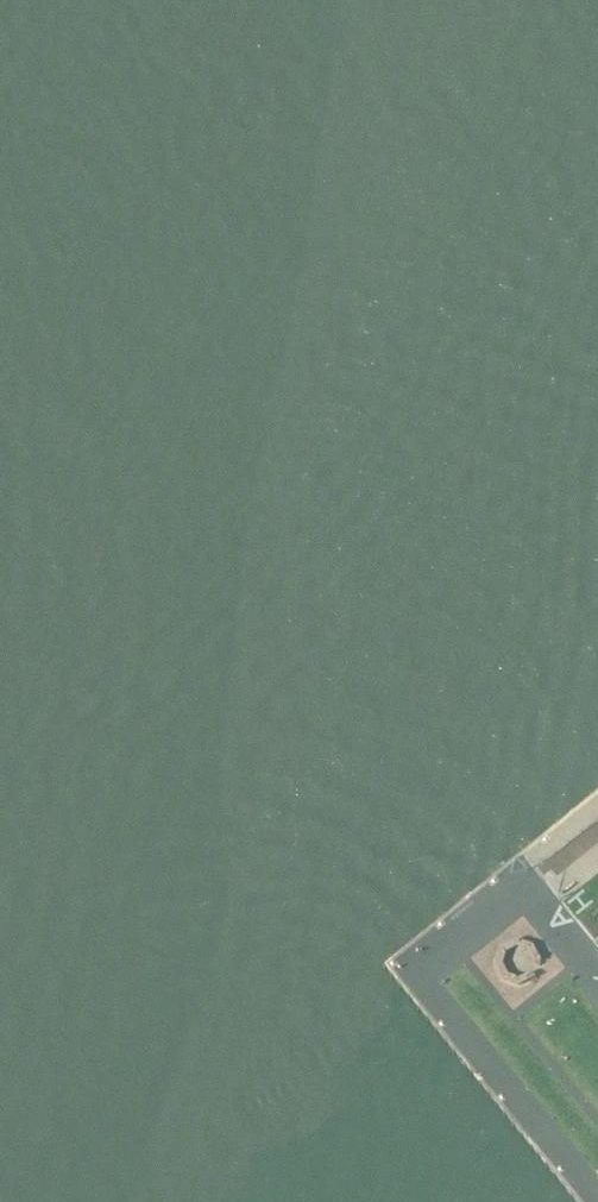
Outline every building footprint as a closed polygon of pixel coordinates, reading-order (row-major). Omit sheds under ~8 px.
[(534,960),(534,965),(539,966),(540,960),(532,944),(517,939),(501,946),(496,963),(504,979),(519,984),(536,977),(530,972),(517,977),(508,974),(502,963),(506,952),(517,947),(527,950),(534,960)]
